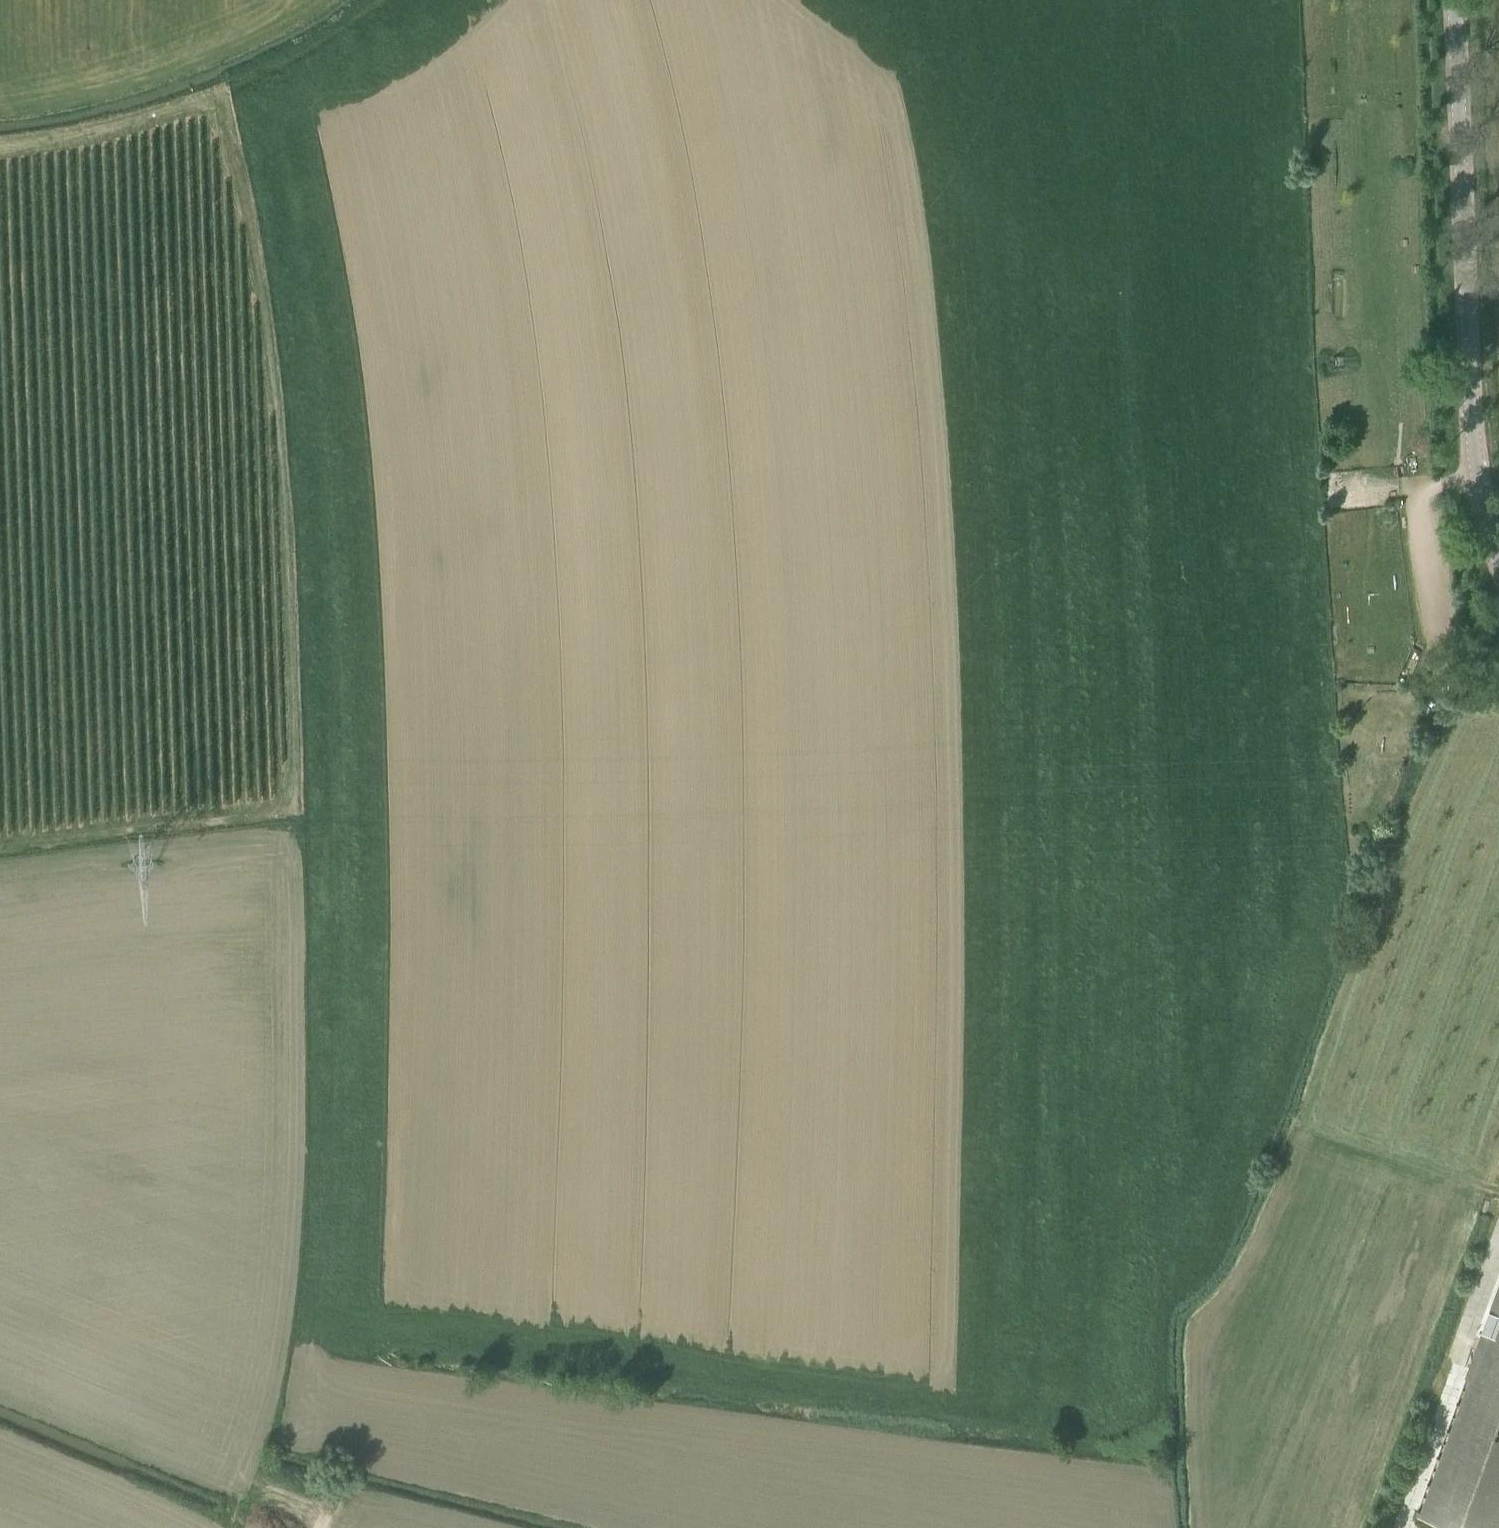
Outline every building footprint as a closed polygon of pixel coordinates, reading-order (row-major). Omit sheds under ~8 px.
[(1417,1513),(1436,1520),(1432,1527),(1498,1527),(1498,1287),(1417,1513)]
